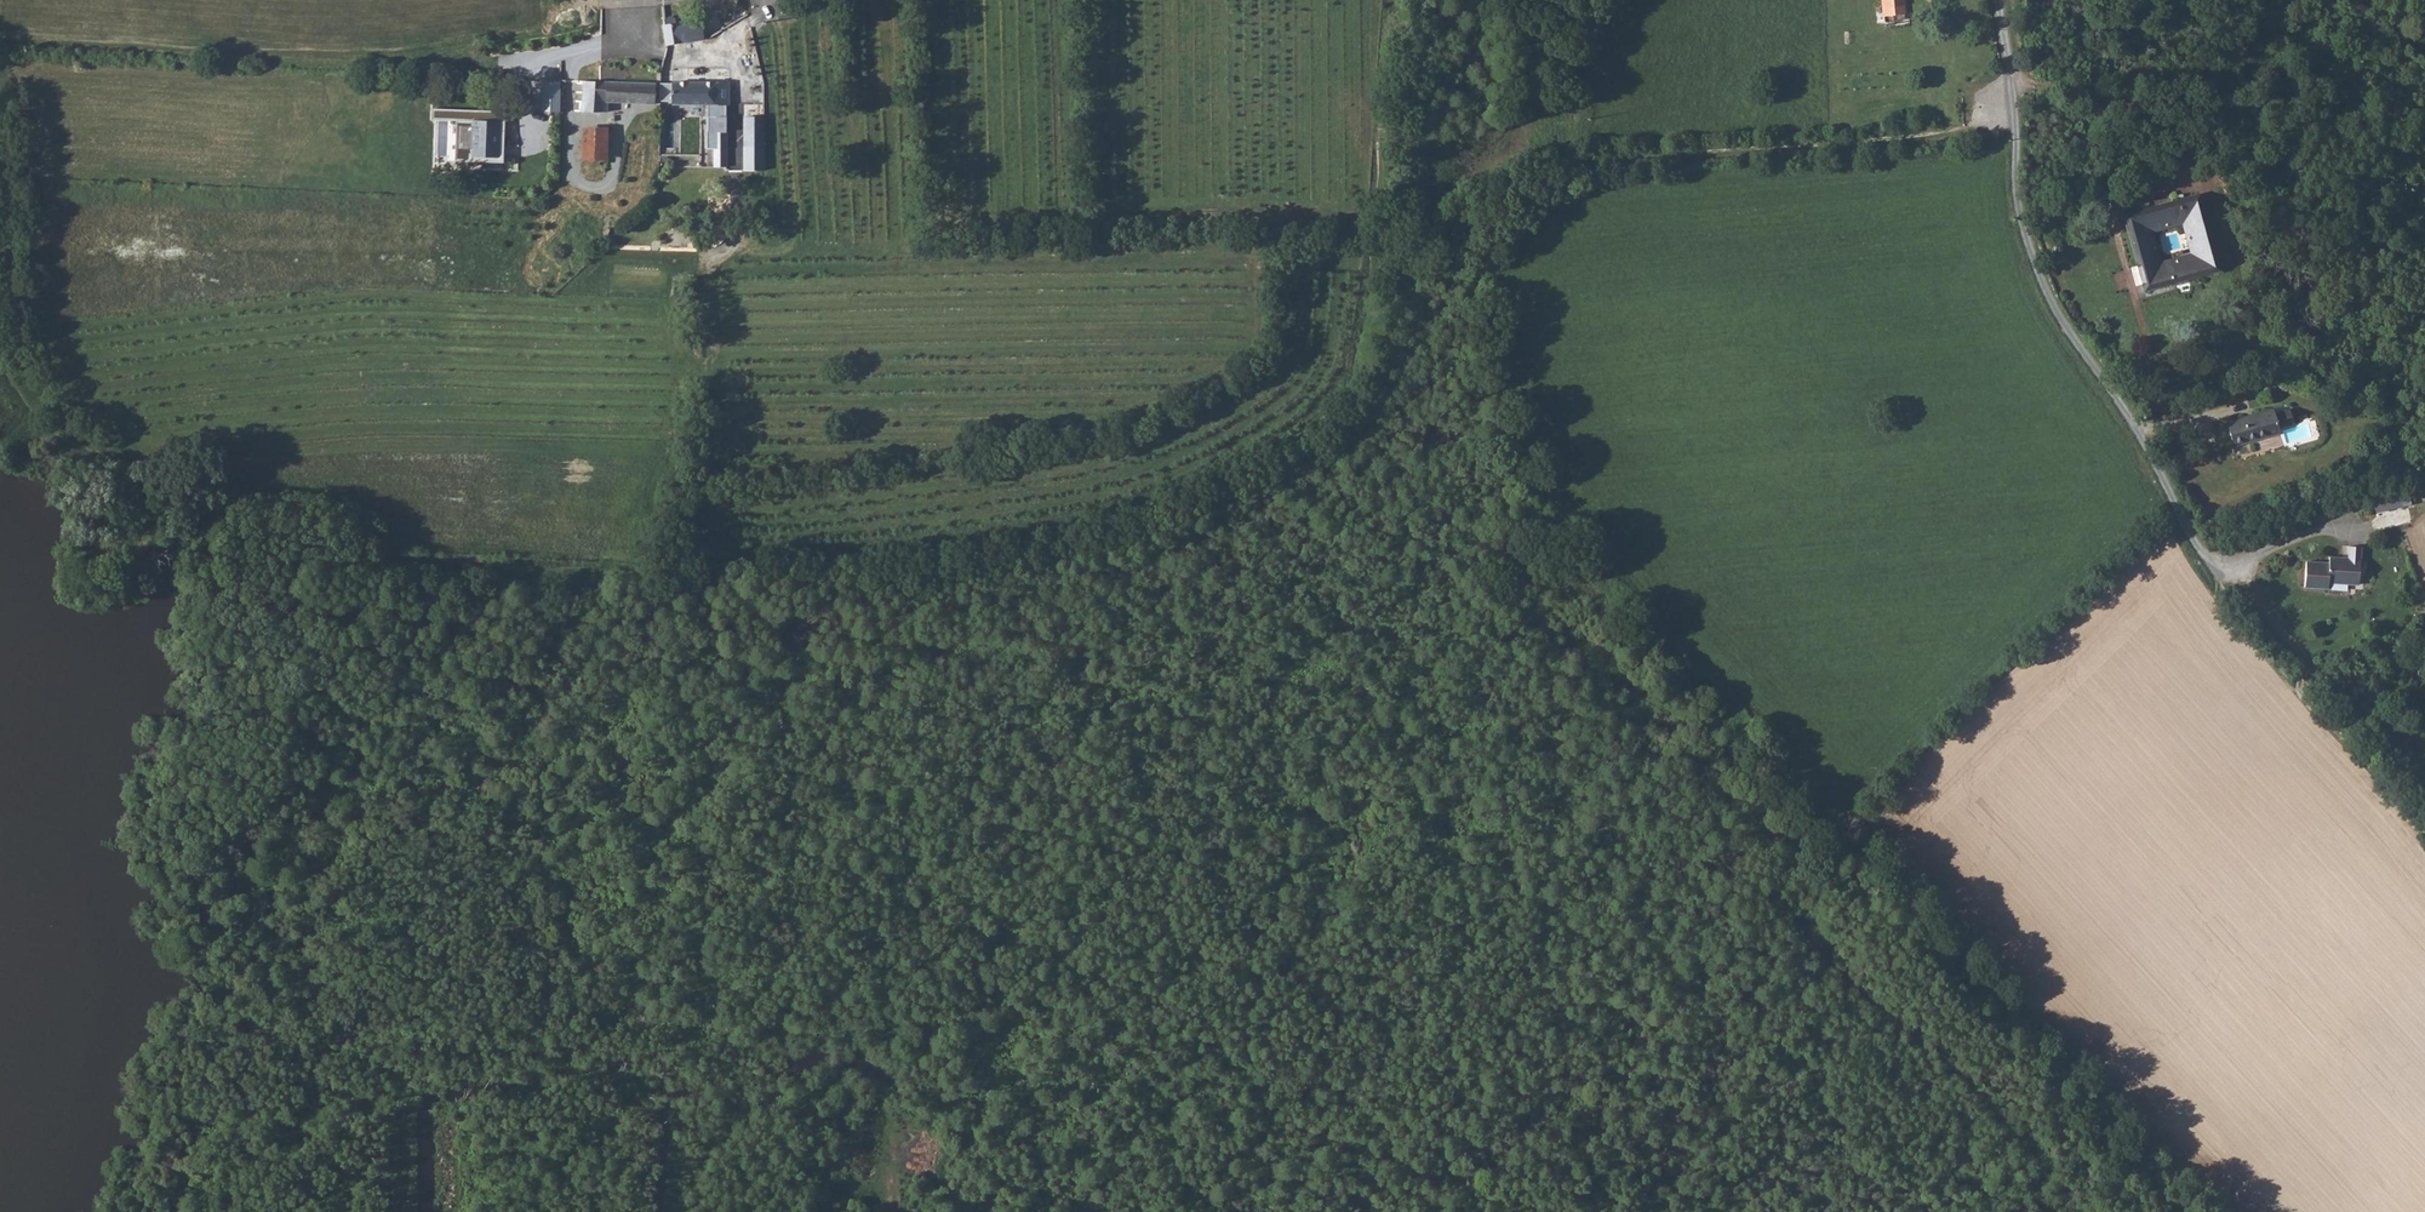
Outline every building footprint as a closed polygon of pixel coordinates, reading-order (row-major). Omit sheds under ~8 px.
[(1882,8),(1883,16),(1906,15),(1905,0),(1881,0),(1882,8)] [(667,50),(684,49),(683,37),(687,36),(688,28),(676,29),(675,24),(671,22),(668,25),(667,29),(663,30),(667,50)] [(652,110),(653,87),(616,86),(616,74),(598,73),(597,88),(585,87),(585,116),(606,116),(607,109),(652,110)] [(541,98),(542,86),(532,85),(531,98),(541,98)] [(697,110),(697,88),(672,87),(671,110),(697,110)] [(723,89),(697,88),(697,110),(722,111),(723,89)] [(767,116),(744,115),(743,145),(765,146),(767,116)] [(606,116),(585,116),(584,158),(605,159),(606,116)] [(713,154),(722,154),(723,121),(709,121),(709,135),(713,136),(713,154)] [(526,175),(527,134),(501,133),(500,151),(490,151),(490,174),(499,174),(526,175)] [(713,154),(712,172),(721,172),(722,154),(713,154)] [(2135,284),(2141,284),(2144,291),(2221,270),(2200,193),(2123,215),(2136,265),(2130,267),(2135,284)] [(2272,408),(2225,418),(2233,448),(2279,435),(2277,429),(2294,424),(2287,404),(2272,408)] [(2373,496),(2376,512),(2407,506),(2404,490),(2373,496)] [(2329,563),(2306,562),(2305,587),(2328,589),(2328,583),(2358,585),(2361,547),(2349,546),(2348,558),(2348,560),(2343,560),(2343,558),(2329,557),(2329,563)]
